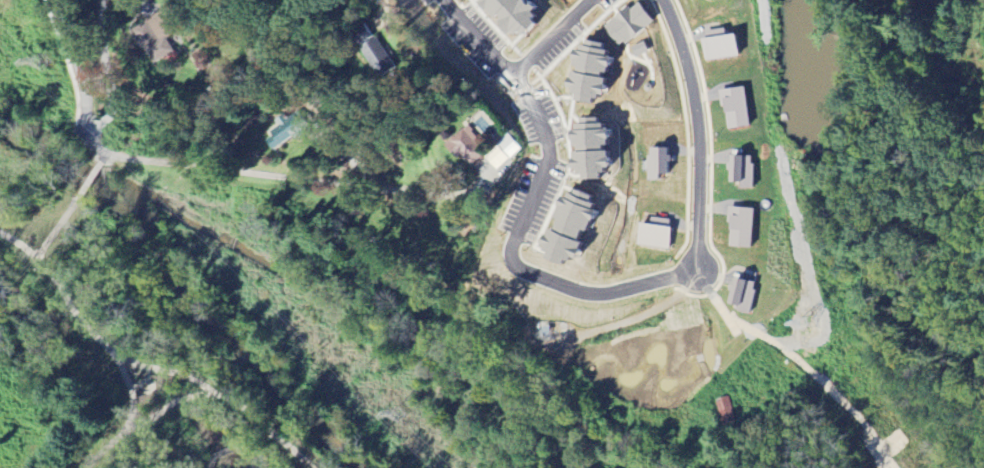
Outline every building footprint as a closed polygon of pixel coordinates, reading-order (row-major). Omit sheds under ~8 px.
[(509,30),(518,37),(529,23),(523,19),(529,11),(515,0),(471,0),(468,4),(491,22),(489,25),(504,37),(509,30)] [(629,12),(624,7),(602,29),(621,49),(651,21),(636,6),(629,12)] [(133,30),(151,65),(174,52),(155,18),(133,30)] [(701,33),(705,62),(737,57),(734,36),(725,37),(724,30),(701,33)] [(390,69),(371,38),(354,49),(374,79),(390,69)] [(567,101),(589,106),(591,94),(598,96),(607,56),(597,54),(599,45),(580,41),(577,53),(569,51),(565,70),(566,70),(561,89),(570,91),(567,101)] [(726,131),(749,128),(744,88),(720,91),(726,131)] [(566,132),(567,171),(575,171),(575,181),(595,180),(594,172),(603,172),(603,150),(603,128),(593,128),(593,119),(572,120),(572,131),(566,132)] [(273,152),(295,134),(284,120),(262,138),(273,152)] [(441,148),(454,160),(457,157),(468,168),(481,155),(472,146),(478,139),(463,125),(441,148)] [(493,147),(507,161),(518,150),(504,136),(493,147)] [(666,149),(645,150),(646,182),(656,181),(656,177),(664,176),(664,164),(667,164),(666,149)] [(751,190),(752,158),(728,157),(727,184),(739,184),(739,189),(751,190)] [(535,253),(568,266),(591,210),(582,206),(586,198),(568,191),(564,201),(557,198),(535,253)] [(751,250),(753,210),(728,209),(727,249),(751,250)] [(635,225),(634,247),(667,249),(668,220),(648,219),(647,226),(635,225)] [(748,316),(754,284),(731,279),(726,306),(736,308),(735,313),(748,316)] [(731,413),(723,414),(722,404),(716,405),(719,426),(733,424),(731,413)]
